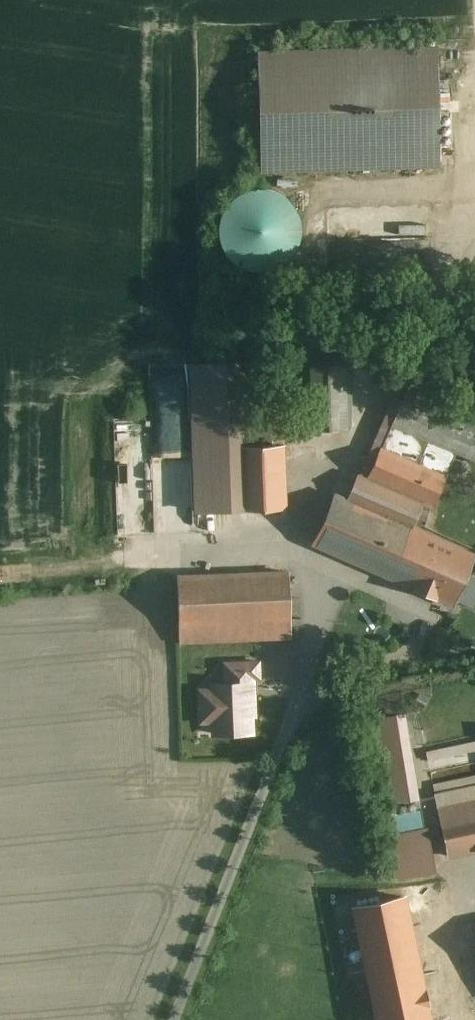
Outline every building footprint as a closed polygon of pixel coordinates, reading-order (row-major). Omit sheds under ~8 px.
[(265,47),(270,169),(450,162),(446,40),(265,47)] [(234,268),(304,263),(299,187),(229,191),(234,268)] [(335,261),(414,257),(413,235),(334,239),(335,261)] [(314,361),(314,427),(353,427),(354,361),(314,361)] [(400,422),(464,451),(474,456),(474,404),(420,379),(400,422)] [(400,422),(376,476),(430,500),(440,505),(464,451),(400,422)] [(120,431),(125,531),(156,530),(152,430),(120,431)] [(241,442),(244,507),(294,505),(291,440),(241,442)] [(374,475),(365,496),(420,521),(430,500),(376,476),(374,475)] [(323,543),(458,603),(474,565),(474,545),(420,521),(365,496),(348,489),(323,543)] [(297,636),(294,566),(184,571),(187,641),(297,636)] [(224,663),(225,679),(251,678),(259,678),(259,661),(224,663)] [(251,678),(225,679),(225,684),(212,684),(213,690),(200,691),(201,710),(213,710),(214,733),(252,732),(251,717),(255,717),(254,696),(251,696),(251,678)] [(456,857),(474,853),(474,734),(432,743),(456,857)] [(404,877),(445,867),(433,822),(392,832),(404,877)] [(427,919),(396,926),(413,1001),(461,990),(457,970),(439,974),(427,919)]
